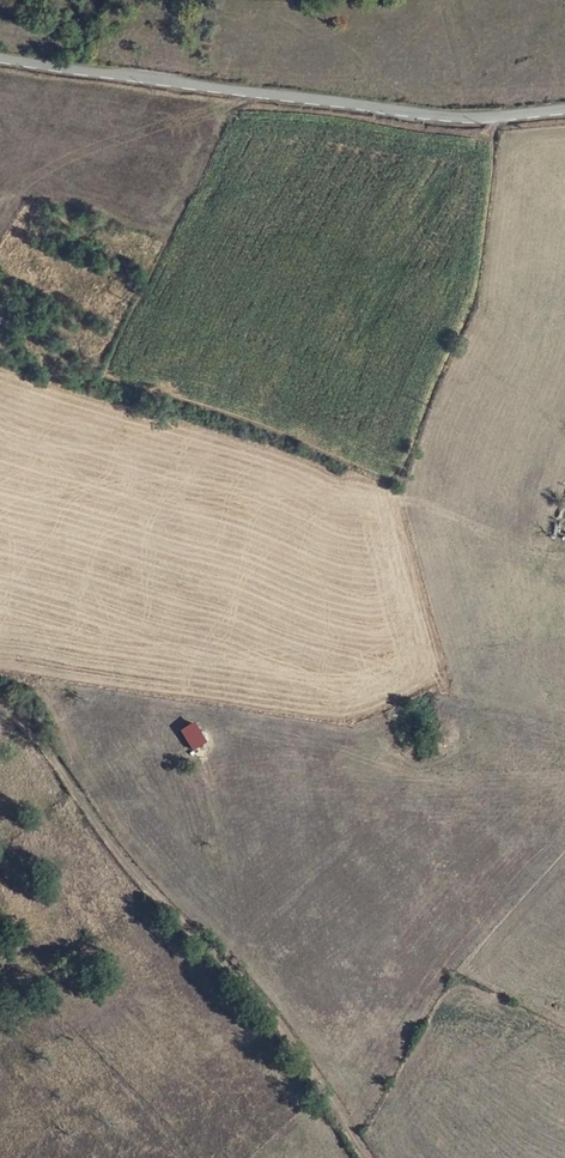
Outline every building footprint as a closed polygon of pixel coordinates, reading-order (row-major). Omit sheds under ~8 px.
[(81,24),(76,43),(86,47),(92,27),(81,24)] [(183,728),(180,730),(193,750),(205,743),(192,723),(183,728)]
